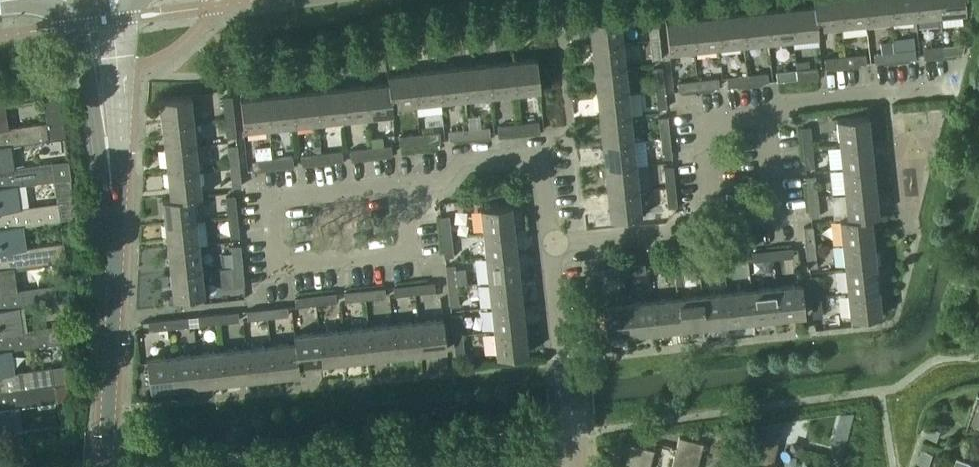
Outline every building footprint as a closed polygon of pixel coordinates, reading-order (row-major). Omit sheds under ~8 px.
[(813,4),(814,4),(816,27),(817,27),(841,25),(839,0),(813,0),(813,4)] [(841,25),(866,22),(864,0),(839,0),(841,25)] [(866,22),(891,19),(889,0),(864,0),(866,22)] [(891,19),(915,17),(913,0),(889,0),(891,19)] [(915,17),(940,14),(938,0),(913,0),(915,17)] [(940,14),(965,11),(964,0),(938,0),(940,14)] [(789,7),(793,38),(818,35),(817,27),(816,27),(814,4),(813,4),(789,7)] [(765,10),(768,41),(793,38),(789,7),(765,10)] [(740,12),(743,43),(768,41),(765,10),(740,12)] [(715,15),(719,46),(743,43),(740,12),(715,15)] [(691,18),(694,49),(719,46),(715,15),(691,18)] [(589,20),(592,45),(622,42),(620,17),(589,20)] [(648,19),(650,39),(659,38),(657,18),(648,19)] [(665,20),(669,51),(694,49),(691,18),(665,20)] [(650,39),(652,60),(661,59),(659,38),(650,39)] [(592,45),(594,70),(625,67),(622,42),(592,45)] [(943,45),(944,54),(961,52),(964,43),(943,45)] [(923,47),(924,56),(944,54),(943,45),(923,47)] [(894,51),(895,60),(915,57),(914,48),(894,51)] [(874,53),(875,62),(895,60),(894,51),(874,53)] [(865,54),(845,56),(846,65),(866,63),(865,54)] [(824,58),(825,67),(846,65),(845,56),(824,58)] [(511,61),(514,92),(540,89),(536,58),(511,61)] [(486,64),(490,95),(514,92),(511,61),(486,64)] [(462,66),(465,97),(490,95),(486,64),(462,66)] [(437,69),(441,100),(465,97),(462,66),(437,69)] [(594,70),(597,95),(628,91),(625,67),(594,70)] [(653,68),(655,89),(664,88),(662,67),(653,68)] [(816,67),(796,69),(797,78),(817,76),(816,67)] [(413,72),(416,103),(441,100),(437,69),(413,72)] [(776,71),(777,80),(797,78),(796,69),(776,71)] [(387,75),(388,83),(391,105),(392,105),(416,103),(413,72),(387,75)] [(747,75),(748,84),(768,81),(767,72),(747,75)] [(727,77),(728,86),(748,84),(747,75),(727,77)] [(697,80),(698,89),(719,87),(718,78),(697,80)] [(677,82),(678,91),(698,89),(697,80),(677,82)] [(364,85),(367,116),(392,113),(392,105),(391,105),(388,83),(364,85)] [(339,88),(342,119),(367,116),(364,85),(339,88)] [(314,91),(318,121),(342,119),(339,88),(314,91)] [(655,89),(657,109),(666,108),(664,88),(655,89)] [(290,93),(293,124),(318,121),(314,91),(290,93)] [(597,95),(599,119),(630,116),(628,91),(597,95)] [(265,96),(269,127),(293,124),(290,93),(265,96)] [(160,99),(162,124),(193,121),(190,95),(160,99)] [(222,97),(225,117),(234,116),(231,96),(222,97)] [(240,99),(243,129),(269,127),(265,96),(240,99)] [(0,105),(0,146),(7,145),(7,146),(49,140),(49,139),(65,137),(62,119),(46,122),(4,128),(1,104),(0,105)] [(836,118),(839,144),(870,140),(867,115),(836,118)] [(225,117),(227,138),(236,137),(234,116),(225,117)] [(599,119),(602,144),(633,141),(630,116),(599,119)] [(658,118),(660,138),(669,137),(667,117),(658,118)] [(162,124),(165,149),(196,145),(193,121),(162,124)] [(518,123),(519,132),(539,130),(538,121),(518,123)] [(497,126),(498,135),(519,132),(518,123),(497,126)] [(468,129),(469,138),(490,135),(489,126),(468,129)] [(801,127),(803,148),(812,146),(810,126),(801,127)] [(448,131),(449,140),(469,138),(468,129),(448,131)] [(419,134),(420,143),(440,141),(439,132),(419,134)] [(399,136),(400,145),(420,143),(419,134),(399,136)] [(660,138),(663,158),(672,157),(669,137),(660,138)] [(839,144),(842,168),(873,165),(870,140),(839,144)] [(602,144),(605,169),(636,165),(633,141),(602,144)] [(12,185),(12,186),(55,180),(70,178),(68,160),(52,162),(10,168),(7,146),(7,145),(0,146),(0,187),(12,185)] [(165,149),(168,173),(198,170),(196,145),(165,149)] [(228,146),(230,167),(239,166),(237,145),(228,146)] [(371,147),(372,156),(392,154),(391,145),(371,147)] [(803,148),(805,168),(814,167),(812,146),(803,148)] [(350,150),(351,159),(372,156),(371,147),(350,150)] [(341,151),(321,153),(322,162),(342,160),(341,151)] [(301,155),(302,164),(322,162),(321,153),(301,155)] [(292,156),(272,158),(273,167),(293,165),(292,156)] [(252,161),(253,170),(273,167),(272,158),(252,161)] [(605,169),(607,193),(638,190),(636,165),(605,169)] [(842,168),(845,193),(875,190),(873,165),(842,168)] [(230,167),(232,187),(241,186),(239,166),(230,167)] [(663,167),(666,187),(675,186),(673,166),(663,167)] [(168,173),(170,197),(170,198),(193,195),(193,196),(201,195),(198,170),(168,173)] [(806,177),(808,197),(817,196),(815,176),(806,177)] [(18,225),(18,226),(60,220),(58,202),(16,208),(12,186),(12,185),(0,187),(0,228),(18,225)] [(666,187),(668,207),(677,206),(675,186),(666,187)] [(607,193),(610,219),(641,215),(638,190),(607,193)] [(845,193),(847,217),(847,218),(870,215),(870,216),(878,215),(875,190),(845,193)] [(162,198),(165,224),(196,220),(193,196),(193,195),(170,198),(170,197),(162,198)] [(226,197),(228,217),(237,216),(235,196),(226,197)] [(808,197),(810,217),(819,216),(817,196),(808,197)] [(70,203),(61,205),(62,217),(72,215),(70,203)] [(480,207),(483,232),(514,229),(511,204),(480,207)] [(839,218),(842,243),(873,240),(870,216),(870,215),(847,218),(847,217),(839,218)] [(228,217),(230,237),(239,236),(237,216),(228,217)] [(440,217),(442,237),(451,236),(449,216),(440,217)] [(165,224),(168,248),(198,245),(196,220),(165,224)] [(3,252),(5,268),(9,268),(66,260),(63,242),(21,248),(18,226),(18,225),(0,228),(0,252),(3,252)] [(803,227),(805,247),(815,246),(812,226),(803,227)] [(483,232),(485,257),(516,254),(514,229),(483,232)] [(365,234),(353,235),(354,244),(366,243),(365,234)] [(442,237),(444,257),(453,256),(451,236),(442,237)] [(842,243),(845,268),(875,265),(873,240),(842,243)] [(168,248),(170,273),(201,270),(198,245),(168,248)] [(231,246),(233,266),(242,265),(240,245),(231,246)] [(805,247),(808,267),(817,266),(815,246),(805,247)] [(772,250),(773,259),(793,257),(792,248),(772,250)] [(752,252),(753,261),(773,259),(772,250),(752,252)] [(723,255),(724,264),(744,262),(743,253),(723,255)] [(485,257),(488,282),(519,278),(516,254),(485,257)] [(702,257),(703,266),(724,264),(723,255),(702,257)] [(673,260),(674,270),(694,267),(694,258),(673,260)] [(653,263),(654,272),(674,270),(673,260),(653,263)] [(624,266),(625,275),(645,273),(644,264),(624,266)] [(233,266),(235,286),(244,285),(242,265),(233,266)] [(445,266),(448,286),(457,285),(454,265),(445,266)] [(845,268),(847,293),(878,289),(875,265),(845,268)] [(604,268),(605,277),(625,275),(624,266),(604,268)] [(0,268),(0,310),(15,308),(57,302),(55,284),(12,290),(9,268),(5,268),(0,268)] [(170,273),(173,298),(204,295),(201,270),(170,273)] [(809,276),(811,296),(820,296),(818,275),(809,276)] [(488,282),(491,306),(522,303),(519,278),(488,282)] [(413,285),(414,294),(435,291),(434,282),(413,285)] [(776,286),(779,317),(805,314),(801,283),(776,286)] [(393,287),(394,296),(414,294),(413,285),(393,287)] [(448,286),(450,306),(459,305),(457,285),(448,286)] [(751,289),(755,320),(779,317),(776,286),(751,289)] [(364,290),(365,299),(385,297),(384,288),(364,290)] [(727,292),(730,322),(755,320),(751,289),(727,292)] [(847,293),(850,318),(881,315),(878,289),(847,293)] [(344,292),(345,301),(365,299),(364,290),(344,292)] [(702,294),(705,325),(730,322),(727,292),(702,294)] [(315,295),(316,304),(336,302),(335,293),(315,295)] [(677,297),(681,328),(705,325),(702,294),(677,297)] [(295,297),(296,306),(316,304),(315,295),(295,297)] [(811,296),(813,317),(822,316),(820,296),(811,296)] [(653,300),(656,330),(681,328),(677,297),(653,300)] [(628,302),(631,333),(656,330),(653,300),(628,302)] [(603,305),(606,336),(631,333),(628,302),(603,305)] [(491,306),(493,331),(524,327),(522,303),(491,306)] [(267,309),(268,318),(288,315),(287,306),(267,309)] [(2,350),(6,350),(77,340),(75,322),(18,330),(15,308),(0,310),(0,340),(2,350)] [(247,311),(248,320),(268,318),(267,309),(247,311)] [(218,314),(219,323),(239,321),(238,312),(218,314)] [(197,316),(198,325),(219,323),(218,314),(197,316)] [(451,315),(453,335),(462,334),(460,314),(451,315)] [(168,319),(169,328),(190,326),(189,317),(168,319)] [(417,321),(421,352),(446,349),(443,318),(417,321)] [(148,321),(149,330),(169,328),(168,319),(148,321)] [(393,324),(396,355),(421,352),(417,321),(393,324)] [(368,326),(371,357),(396,355),(393,324),(368,326)] [(343,329),(347,360),(371,357),(368,326),(343,329)] [(493,331),(496,356),(527,353),(524,327),(493,331)] [(319,332),(322,363),(347,360),(343,329),(319,332)] [(294,334),(294,342),(295,342),(297,365),(298,365),(322,363),(319,332),(294,334)] [(453,335),(455,356),(464,355),(462,334),(453,335)] [(266,345),(269,376),(299,373),(298,365),(297,365),(295,342),(294,342),(266,345)] [(245,348),(249,379),(269,376),(266,345),(245,348)] [(221,350),(224,381),(249,379),(245,348),(221,350)] [(0,350),(0,391),(54,384),(51,366),(9,372),(6,350),(2,350),(0,350)] [(196,353),(200,384),(224,381),(221,350),(196,353)] [(172,356),(175,386),(200,384),(196,353),(172,356)] [(146,358),(150,389),(175,386),(172,356),(146,358)] [(17,430),(14,407),(56,401),(54,384),(0,391),(0,433),(17,430)] [(927,435),(938,439),(941,429),(930,426),(927,435)] [(747,459),(759,462),(765,439),(753,436),(747,459)] [(691,440),(679,437),(671,466),(684,466),(691,440)] [(759,462),(772,465),(777,442),(765,439),(759,462)] [(703,443),(691,440),(684,466),(697,466),(703,443)] [(628,454),(651,460),(653,450),(630,444),(628,454)] [(919,462),(929,466),(934,453),(923,449),(919,462)] [(629,466),(649,466),(651,460),(628,454),(624,466),(629,466)] [(958,454),(971,459),(968,466),(978,466),(978,460),(958,454)]
